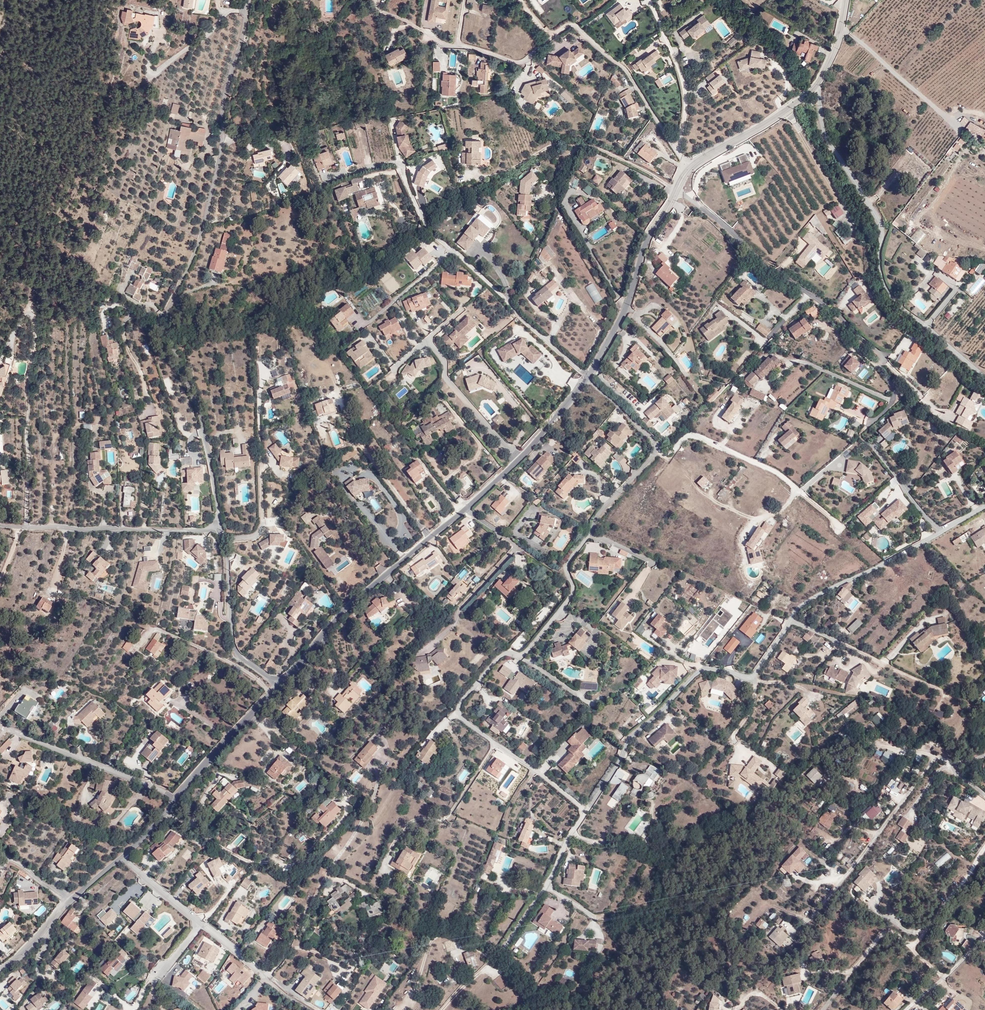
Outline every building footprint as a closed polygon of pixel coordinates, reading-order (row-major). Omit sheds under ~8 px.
[(437,17),(443,18),(445,7),(439,6),(440,1),(448,2),(450,3),(451,0),(433,0),(429,21),(436,22),(437,17)] [(491,12),(493,6),(482,3),(481,10),(491,12)] [(629,9),(626,10),(621,4),(606,14),(614,24),(620,20),(622,21),(625,19),(627,21),(632,18),(632,13),(629,9)] [(133,11),(128,10),(127,12),(123,11),(122,15),(122,18),(124,25),(135,20),(138,20),(139,20),(141,21),(142,22),(142,24),(142,26),(140,27),(137,28),(137,27),(131,29),(129,39),(141,39),(141,38),(149,33),(151,28),(153,28),(155,16),(153,16),(145,14),(145,15),(137,13),(136,18),(133,18),(132,16),(133,12),(133,11)] [(693,26),(692,25),(680,33),(685,40),(691,36),(692,38),(711,25),(705,15),(697,20),(699,22),(693,26)] [(625,38),(621,36),(618,32),(615,34),(618,38),(620,40),(623,41),(622,44),(624,45),(626,41),(623,40),(625,38)] [(737,41),(733,38),(728,42),(732,46),(737,41)] [(804,39),(801,38),(798,44),(797,46),(793,44),(791,50),(795,51),(794,53),(798,55),(800,50),(807,53),(804,60),(809,62),(814,49),(816,50),(818,46),(810,43),(810,44),(807,43),(808,42),(809,39),(805,38),(804,39)] [(401,45),(388,51),(389,53),(402,46),(401,45)] [(398,61),(408,56),(402,46),(389,53),(385,55),(389,64),(397,60),(398,61)] [(577,60),(576,58),(583,53),(579,48),(572,53),(570,50),(560,56),(549,55),(548,64),(563,66),(563,72),(569,73),(571,64),(577,60)] [(737,62),(740,70),(749,67),(754,68),(754,66),(764,68),(766,60),(759,58),(760,52),(752,50),(750,57),(737,62)] [(650,66),(655,62),(654,61),(660,57),(656,51),(650,55),(645,58),(641,61),(641,60),(635,63),(639,68),(641,72),(643,71),(650,66)] [(480,93),(487,93),(487,80),(485,80),(485,72),(488,72),(489,72),(489,63),(481,62),(481,68),(478,68),(478,71),(477,71),(477,76),(478,76),(478,80),(472,79),(472,85),(477,85),(477,84),(480,84),(480,93)] [(553,79),(554,78),(539,65),(538,66),(536,68),(542,74),(544,72),(553,79)] [(396,83),(397,87),(406,84),(401,69),(392,73),(395,84),(396,83)] [(456,78),(447,78),(447,74),(443,74),(443,80),(441,80),(441,86),(442,86),(442,95),(453,95),(453,84),(455,84),(456,78)] [(715,77),(713,74),(706,78),(710,85),(707,88),(712,95),(716,92),(715,90),(725,82),(719,75),(715,77)] [(617,87),(620,84),(619,83),(615,79),(612,82),(617,87)] [(535,93),(540,92),(549,90),(546,80),(537,82),(532,83),(532,85),(530,85),(529,84),(526,85),(522,92),(523,92),(521,94),(525,96),(523,99),(532,104),(534,101),(532,100),(535,93)] [(659,89),(663,87),(659,80),(655,82),(659,89)] [(567,105),(574,98),(565,89),(558,96),(567,105)] [(620,99),(626,109),(627,112),(629,119),(638,117),(637,111),(636,108),(638,107),(637,104),(636,104),(635,104),(630,94),(631,93),(629,89),(621,93),(623,97),(620,99)] [(537,96),(541,95),(540,92),(535,93),(532,100),(534,101),(537,96)] [(171,113),(177,115),(180,105),(173,103),(171,113)] [(410,144),(408,144),(406,135),(405,132),(408,127),(400,121),(396,128),(400,148),(400,149),(406,158),(415,151),(410,144)] [(983,135),(984,131),(984,129),(972,122),(971,121),(967,126),(983,135)] [(189,137),(196,139),(197,131),(190,129),(191,127),(181,125),(180,130),(173,129),(171,139),(178,140),(177,145),(176,148),(180,149),(179,153),(189,155),(191,147),(187,146),(188,141),(189,137)] [(178,140),(171,139),(173,129),(171,128),(168,143),(177,145),(178,140)] [(204,143),(206,133),(197,131),(196,139),(189,137),(188,141),(191,142),(191,140),(199,142),(204,143)] [(345,137),(344,132),(339,133),(336,134),(337,140),(345,137)] [(960,138),(953,149),(958,152),(965,141),(960,138)] [(477,159),(477,152),(478,152),(478,146),(480,147),(480,141),(465,140),(465,147),(468,147),(468,152),(466,152),(466,164),(480,164),(480,159),(477,159)] [(650,163),(657,154),(642,141),(634,151),(650,163)] [(271,151),(267,152),(267,150),(260,151),(260,153),(258,153),(253,155),(255,164),(259,163),(265,162),(265,160),(273,157),(271,151)] [(327,151),(320,153),(319,150),(312,152),(318,169),(325,166),(324,164),(331,162),(327,151)] [(728,161),(719,165),(725,182),(752,171),(745,153),(737,156),(740,164),(736,166),(737,167),(731,169),(731,168),(729,165),(730,164),(728,161)] [(432,160),(423,166),(421,169),(426,181),(429,173),(437,167),(432,160)] [(645,165),(643,163),(641,166),(654,172),(655,169),(649,166),(648,167),(645,165)] [(288,167),(285,171),(284,170),(278,176),(287,184),(299,171),(291,164),(288,167)] [(581,164),(578,169),(583,173),(586,167),(581,164)] [(424,187),(426,181),(421,169),(420,172),(419,171),(414,184),(424,187)] [(522,181),(521,192),(522,193),(529,193),(530,194),(531,186),(531,185),(533,183),(533,184),(539,179),(533,172),(526,178),(528,180),(526,181),(522,181)] [(614,188),(612,190),(618,196),(629,183),(624,178),(626,176),(622,172),(617,178),(618,179),(616,182),(614,181),(613,180),(610,184),(611,185),(614,188)] [(351,180),(353,185),(334,192),(338,201),(349,197),(348,194),(359,190),(356,183),(364,180),(362,176),(351,180)] [(630,184),(633,181),(626,176),(624,178),(629,183),(618,196),(619,197),(630,184)] [(576,189),(580,182),(574,179),(571,187),(576,189)] [(380,205),(375,188),(355,194),(359,208),(366,206),(367,209),(380,205)] [(528,206),(528,202),(531,203),(532,196),(530,196),(522,195),(519,195),(519,202),(521,202),(520,205),(518,205),(517,215),(526,216),(526,211),(529,211),(529,206),(528,206)] [(586,204),(582,207),(575,211),(582,223),(584,224),(586,225),(588,224),(589,223),(589,220),(585,213),(593,208),(594,209),(596,209),(597,209),(598,208),(598,207),(597,205),(593,200),(586,204)] [(482,209),(474,202),(471,207),(478,213),(482,209)] [(599,203),(597,205),(598,207),(598,208),(597,209),(596,209),(594,209),(593,208),(585,213),(589,220),(604,211),(599,203)] [(837,219),(844,215),(838,205),(831,210),(833,212),(837,219)] [(359,208),(350,211),(352,219),(355,218),(361,212),(359,208)] [(823,212),(828,220),(834,217),(829,209),(823,212)] [(826,232),(816,215),(811,221),(814,226),(815,226),(820,231),(821,229),(824,234),(826,232)] [(480,234),(479,233),(485,226),(480,222),(479,223),(476,220),(462,238),(471,246),(475,242),(474,241),(480,234)] [(605,226),(608,232),(617,227),(613,221),(605,226)] [(842,232),(845,228),(836,222),(833,226),(842,232)] [(481,236),(487,228),(485,226),(479,233),(480,234),(481,236)] [(918,245),(926,237),(919,229),(910,237),(918,245)] [(813,238),(808,233),(803,239),(810,245),(801,256),(809,262),(817,253),(823,259),(829,251),(816,240),(813,238)] [(231,235),(225,234),(222,243),(228,245),(231,235)] [(845,245),(852,240),(848,234),(841,239),(845,245)] [(221,249),(220,248),(219,250),(227,252),(228,245),(222,243),(221,249)] [(547,246),(544,248),(552,258),(555,255),(547,246)] [(544,248),(540,255),(546,263),(552,258),(544,248)] [(225,261),(228,252),(227,252),(219,250),(216,249),(214,258),(213,257),(210,269),(219,272),(222,260),(225,261)] [(426,267),(434,261),(424,250),(416,256),(413,252),(406,258),(415,270),(423,264),(426,267)] [(917,254),(922,259),(926,254),(921,250),(917,254)] [(668,260),(662,253),(658,257),(663,263),(662,264),(664,266),(656,274),(670,287),(679,278),(664,263),(668,260)] [(806,266),(809,262),(801,256),(798,259),(806,266)] [(934,264),(939,267),(945,257),(939,256),(934,264)] [(964,266),(967,261),(945,257),(939,267),(938,268),(957,281),(959,281),(965,272),(962,269),(964,266)] [(984,267),(984,265),(980,264),(978,267),(975,271),(980,275),(984,267)] [(148,281),(153,270),(148,268),(147,269),(144,268),(142,268),(139,274),(142,276),(142,278),(140,282),(136,281),(134,286),(130,284),(129,287),(128,287),(126,292),(134,296),(133,298),(140,302),(143,296),(141,289),(146,280),(148,281)] [(464,282),(468,283),(468,280),(469,276),(463,276),(463,273),(457,273),(457,276),(448,276),(448,273),(443,272),(441,285),(447,285),(457,286),(457,284),(461,285),(464,285),(464,282)] [(937,299),(947,287),(936,277),(929,284),(933,287),(929,292),(937,299)] [(746,302),(752,295),(753,296),(756,293),(747,284),(747,283),(745,280),(740,285),(743,288),(741,289),(741,288),(731,299),(738,306),(741,303),(744,300),(746,302)] [(866,300),(869,297),(860,285),(854,290),(859,296),(860,297),(859,298),(849,306),(854,312),(858,308),(859,310),(864,306),(868,303),(866,300)] [(346,294),(340,287),(336,289),(341,297),(346,294)] [(545,302),(547,300),(553,296),(546,287),(535,295),(536,296),(532,299),(538,306),(544,301),(545,302)] [(416,309),(426,305),(427,306),(431,305),(427,293),(408,300),(411,309),(412,312),(416,310),(416,309)] [(741,303),(744,305),(753,296),(752,295),(746,302),(744,300),(741,303)] [(865,307),(873,301),(869,297),(866,300),(868,303),(864,306),(865,307)] [(347,319),(346,318),(354,312),(348,304),(340,310),(342,313),(330,322),(337,330),(342,326),(341,324),(347,319)] [(819,312),(817,310),(818,310),(815,308),(813,309),(813,307),(805,311),(807,315),(810,313),(812,316),(817,314),(819,312)] [(662,331),(669,323),(672,326),(677,320),(667,311),(662,317),(663,318),(652,329),(658,335),(662,331)] [(708,323),(700,329),(706,337),(708,335),(710,338),(721,330),(722,332),(727,329),(725,326),(730,322),(722,311),(715,316),(717,319),(709,325),(708,323)] [(465,336),(476,326),(469,317),(455,330),(456,331),(450,337),(447,334),(441,339),(449,348),(455,343),(460,349),(469,341),(465,336)] [(395,331),(394,330),(400,326),(396,318),(390,321),(389,320),(385,322),(386,323),(379,327),(381,331),(382,330),(385,336),(389,334),(388,332),(390,331),(391,333),(395,331)] [(802,334),(810,328),(809,325),(804,319),(789,330),(796,340),(802,335),(802,334)] [(672,326),(669,323),(662,331),(664,333),(672,326)] [(771,331),(761,323),(756,329),(766,337),(771,331)] [(815,330),(811,324),(809,325),(810,328),(802,334),(802,335),(804,337),(815,330)] [(391,334),(402,329),(400,326),(394,330),(395,331),(391,333),(391,334)] [(706,337),(709,341),(722,332),(721,330),(710,338),(708,335),(706,337)] [(109,342),(107,343),(108,347),(107,348),(109,357),(108,357),(109,361),(115,360),(115,359),(119,358),(118,351),(119,350),(117,343),(114,343),(113,340),(108,341),(109,342)] [(368,363),(375,358),(372,354),(370,356),(364,347),(366,346),(366,345),(363,340),(347,353),(349,357),(351,356),(356,364),(360,361),(359,359),(363,356),(368,363)] [(517,344),(515,342),(506,346),(505,351),(501,349),(499,350),(505,362),(510,359),(507,355),(516,350),(519,355),(521,353),(523,352),(524,355),(534,364),(538,360),(542,355),(531,346),(529,349),(526,345),(525,342),(520,341),(519,342),(517,344)] [(913,350),(915,352),(913,355),(918,358),(924,347),(916,343),(912,350),(913,350)] [(633,353),(629,358),(628,358),(625,361),(621,364),(625,368),(625,367),(628,364),(632,367),(635,370),(642,362),(641,361),(645,356),(637,349),(639,347),(636,344),(630,350),(631,351),(633,353)] [(370,356),(372,354),(366,346),(364,347),(370,356)] [(510,359),(519,355),(516,350),(507,355),(510,359)] [(902,365),(900,367),(907,370),(911,361),(914,363),(915,363),(918,358),(913,355),(911,354),(905,351),(903,356),(902,355),(898,363),(902,365)] [(356,364),(360,369),(368,363),(363,356),(359,359),(360,361),(356,364)] [(635,370),(636,372),(648,359),(645,356),(641,361),(642,362),(635,370)] [(755,373),(753,372),(743,382),(749,388),(760,378),(762,380),(775,365),(777,367),(781,363),(774,356),(771,360),(769,358),(755,373)] [(850,356),(842,365),(851,373),(858,364),(850,356)] [(421,370),(420,368),(432,365),(429,357),(425,359),(415,362),(413,362),(411,367),(407,365),(401,373),(405,376),(408,373),(413,376),(421,370)] [(534,364),(541,370),(545,366),(538,360),(534,364)] [(862,379),(868,371),(863,368),(858,376),(862,379)] [(576,375),(582,380),(584,377),(578,371),(576,375)] [(289,384),(289,383),(286,375),(281,377),(283,384),(284,386),(280,388),(280,386),(279,385),(274,387),(275,390),(271,391),(274,399),(291,393),(288,385),(289,384)] [(468,388),(480,385),(483,386),(493,391),(496,384),(489,380),(479,375),(466,379),(468,388)] [(664,380),(669,385),(675,380),(670,375),(664,380)] [(831,399),(826,398),(825,401),(836,406),(837,403),(840,404),(843,397),(847,398),(849,392),(837,386),(831,399)] [(405,387),(397,394),(400,397),(408,391),(405,387)] [(705,399),(710,403),(720,392),(715,388),(705,399)] [(766,396),(753,390),(750,396),(755,398),(763,402),(766,396)] [(541,396),(538,392),(534,395),(540,402),(543,399),(541,396)] [(970,401),(965,398),(962,403),(960,405),(963,407),(958,417),(960,418),(957,423),(969,430),(973,423),(967,420),(969,417),(972,411),(970,410),(973,404),(975,402),(980,404),(984,397),(975,392),(973,394),(970,401)] [(722,417),(728,422),(739,408),(738,407),(742,401),(735,396),(731,400),(734,402),(722,417)] [(673,414),(675,412),(668,405),(662,398),(645,413),(651,420),(655,416),(657,418),(661,414),(666,420),(668,418),(673,414)] [(353,411),(349,399),(344,400),(345,403),(346,402),(347,404),(349,412),(353,411)] [(834,410),(836,406),(825,401),(820,399),(816,409),(814,408),(810,416),(822,421),(825,413),(826,414),(829,408),(834,410)] [(321,404),(320,403),(317,404),(315,405),(318,416),(323,414),(323,413),(325,412),(326,413),(330,412),(331,414),(337,413),(333,400),(322,403),(322,404),(321,404)] [(684,414),(673,401),(668,405),(675,412),(673,414),(675,417),(677,420),(684,414)] [(969,417),(977,414),(973,404),(970,410),(972,411),(969,417)] [(894,415),(894,417),(890,418),(890,419),(888,419),(888,423),(879,431),(885,438),(894,430),(905,427),(904,425),(909,424),(904,411),(894,415)] [(429,432),(442,425),(445,430),(446,432),(454,428),(449,419),(453,417),(450,412),(439,418),(422,427),(414,431),(417,438),(420,436),(425,445),(433,440),(430,434),(429,432)] [(426,421),(420,424),(422,427),(439,418),(438,415),(431,419),(429,416),(425,418),(426,421)] [(504,421),(499,415),(493,420),(498,426),(504,421)] [(149,419),(140,421),(142,430),(147,429),(149,438),(159,436),(158,431),(158,428),(160,428),(158,416),(152,417),(153,419),(149,419)] [(648,428),(652,424),(646,418),(643,420),(646,424),(644,425),(648,428)] [(787,433),(778,440),(783,447),(795,436),(792,432),(795,430),(788,421),(781,427),(787,433)] [(616,447),(622,440),(623,441),(628,435),(629,436),(632,433),(629,430),(630,429),(623,424),(614,434),(611,431),(607,436),(609,437),(607,440),(616,447)] [(440,429),(441,431),(445,430),(442,425),(429,432),(430,434),(440,429)] [(601,437),(604,434),(598,429),(595,432),(598,435),(601,437)] [(880,434),(875,438),(879,443),(884,439),(880,434)] [(965,448),(973,442),(958,435),(955,439),(960,443),(965,448)] [(884,439),(880,443),(884,448),(889,444),(884,439)] [(618,450),(624,442),(623,441),(622,440),(616,447),(618,450)] [(112,450),(112,442),(100,443),(100,450),(112,450)] [(158,456),(159,451),(160,452),(160,443),(150,443),(149,455),(150,456),(149,464),(154,465),(152,468),(156,473),(162,469),(159,465),(160,456),(158,456)] [(281,452),(276,444),(270,448),(279,461),(281,459),(281,464),(281,466),(292,467),(292,466),(298,466),(298,458),(293,457),(293,458),(285,457),(284,457),(281,453),(281,452)] [(591,459),(600,467),(604,462),(603,462),(611,453),(603,446),(598,452),(591,446),(585,454),(588,457),(591,454),(593,456),(591,459)] [(235,468),(251,467),(249,451),(243,451),(244,455),(244,457),(234,458),(234,456),(234,453),(226,454),(225,450),(220,451),(221,462),(226,462),(226,465),(226,468),(235,467),(235,468)] [(101,452),(91,453),(91,460),(92,466),(89,466),(90,476),(97,486),(103,482),(104,485),(112,485),(112,478),(107,471),(100,472),(99,460),(101,460),(101,452)] [(180,460),(180,459),(180,455),(173,455),(173,452),(169,452),(170,460),(180,460)] [(947,459),(944,462),(951,473),(957,468),(956,466),(962,462),(956,452),(946,458),(947,459)] [(582,458),(577,454),(575,456),(571,460),(576,465),(582,458)] [(551,464),(543,456),(527,471),(535,479),(551,464)] [(422,477),(419,473),(424,470),(418,461),(406,470),(415,482),(422,477)] [(871,472),(860,463),(849,461),(846,473),(859,475),(862,478),(865,484),(874,481),(871,472)] [(188,484),(182,484),(182,492),(192,491),(192,484),(196,484),(198,482),(204,482),(204,468),(197,468),(197,470),(181,471),(181,477),(188,477),(188,484)] [(2,482),(2,485),(8,484),(7,470),(0,471),(0,473),(0,483),(2,482)] [(576,481),(579,481),(579,483),(584,483),(584,476),(575,476),(573,478),(569,475),(559,487),(559,488),(555,492),(564,500),(568,495),(567,494),(565,492),(571,484),(572,485),(576,481)] [(704,476),(697,483),(702,488),(708,481),(704,476)] [(833,476),(831,484),(837,486),(840,479),(833,476)] [(355,482),(352,478),(344,484),(352,495),(357,492),(359,495),(362,492),(370,492),(369,479),(359,480),(359,482),(355,482)] [(567,494),(573,487),(572,485),(571,484),(565,492),(567,494)] [(132,508),(132,501),(134,501),(135,497),(132,497),(133,492),(135,493),(135,488),(125,486),(124,493),(125,493),(124,507),(132,508)] [(716,495),(725,501),(730,494),(721,488),(716,495)] [(501,495),(491,506),(499,513),(504,507),(509,502),(501,495)] [(907,509),(899,500),(873,521),(880,529),(895,517),(896,518),(907,509)] [(875,502),(857,516),(866,526),(880,512),(877,509),(879,507),(875,502)] [(306,512),(301,516),(306,523),(311,520),(306,512)] [(538,513),(536,523),(540,524),(542,516),(546,517),(547,515),(538,513)] [(332,535),(318,516),(312,521),(314,524),(316,523),(321,529),(312,536),(311,548),(317,549),(319,539),(325,534),(328,538),(332,535)] [(549,525),(554,526),(555,519),(546,517),(542,516),(540,524),(540,526),(534,534),(542,540),(548,532),(546,530),(549,525)] [(767,522),(773,525),(776,520),(770,516),(767,522)] [(757,547),(759,548),(773,526),(766,522),(761,528),(759,527),(751,539),(750,541),(751,541),(750,543),(748,542),(746,545),(748,547),(749,547),(748,549),(753,569),(763,567),(761,557),(758,558),(757,553),(755,551),(757,547)] [(462,545),(460,543),(464,540),(473,534),(466,525),(462,529),(462,530),(450,539),(457,548),(462,545)] [(983,529),(971,537),(978,547),(984,543),(984,525),(982,527),(983,529)] [(571,529),(569,527),(567,530),(573,534),(577,528),(573,526),(571,529)] [(868,540),(872,535),(868,531),(864,536),(868,540)] [(284,547),(284,536),(270,536),(270,538),(258,544),(264,554),(272,550),(270,546),(284,547)] [(195,544),(195,540),(184,541),(184,551),(190,555),(191,554),(197,560),(196,561),(201,565),(206,565),(206,554),(195,544)] [(458,549),(467,543),(464,540),(460,543),(462,545),(457,548),(458,549)] [(453,552),(457,550),(452,541),(449,543),(453,552)] [(324,565),(331,560),(322,548),(316,552),(324,565)] [(97,554),(94,551),(87,560),(90,562),(97,554)] [(420,573),(428,568),(429,570),(440,563),(439,561),(442,559),(436,551),(433,553),(434,555),(426,561),(425,559),(415,566),(420,573)] [(604,561),(598,561),(598,558),(599,554),(590,553),(589,571),(598,572),(598,570),(609,571),(613,572),(614,568),(614,558),(605,557),(604,559),(604,561)] [(96,577),(98,579),(107,568),(105,566),(108,563),(101,557),(93,565),(97,569),(94,573),(92,573),(90,571),(87,575),(93,581),(96,577)] [(324,565),(327,568),(333,564),(331,560),(324,565)] [(148,562),(144,561),(144,567),(142,567),(140,574),(137,573),(131,591),(144,595),(147,588),(143,586),(147,576),(156,577),(157,567),(151,567),(151,568),(147,568),(148,567),(148,562)] [(380,563),(375,568),(380,573),(385,569),(380,563)] [(412,568),(417,576),(420,573),(415,566),(412,568)] [(251,587),(249,585),(256,578),(260,575),(253,568),(246,575),(243,578),(242,579),(244,581),(239,586),(246,592),(251,587)] [(422,576),(430,571),(429,570),(428,568),(420,573),(422,576)] [(512,593),(511,592),(515,587),(519,582),(512,575),(507,582),(504,584),(502,582),(500,580),(495,586),(509,598),(513,594),(512,593)] [(251,587),(258,580),(256,578),(249,585),(251,587)] [(463,581),(462,583),(456,578),(451,583),(456,587),(447,596),(452,601),(461,592),(463,594),(469,586),(463,581)] [(303,591),(308,584),(305,581),(299,588),(303,591)] [(841,587),(836,593),(838,595),(843,599),(849,592),(848,591),(853,586),(850,583),(841,587)] [(188,597),(190,587),(187,586),(183,586),(181,596),(188,597)] [(309,606),(304,602),(306,599),(305,599),(302,597),(303,596),(298,592),(292,600),(295,603),(296,604),(295,605),(296,606),(295,607),(294,607),(289,614),(291,616),(288,620),(297,627),(300,623),(297,620),(301,613),(303,614),(309,606)] [(843,603),(851,594),(849,592),(843,599),(838,595),(835,597),(843,603)] [(50,606),(52,602),(43,597),(40,600),(36,607),(40,610),(41,608),(48,613),(51,607),(50,606)] [(379,611),(383,608),(388,607),(395,605),(394,600),(388,601),(388,598),(381,599),(380,600),(378,602),(376,599),(372,602),(374,604),(365,611),(368,619),(372,615),(373,616),(379,611)] [(312,608),(314,605),(311,603),(306,599),(304,602),(309,606),(303,614),(305,616),(312,608)] [(440,606),(443,608),(449,602),(446,599),(440,606)] [(629,608),(623,602),(614,613),(627,623),(629,621),(630,622),(634,618),(628,613),(627,614),(625,613),(629,608)] [(722,606),(698,635),(705,641),(719,625),(722,628),(733,615),(722,606)] [(179,608),(178,618),(195,621),(196,615),(198,616),(198,611),(179,608)] [(314,609),(312,608),(305,616),(308,618),(314,609)] [(619,620),(623,624),(625,625),(627,623),(614,613),(612,615),(619,620)] [(750,616),(739,630),(747,636),(753,629),(755,630),(760,623),(759,623),(761,619),(753,613),(751,616),(750,616)] [(660,626),(665,619),(658,614),(650,624),(654,626),(657,629),(654,633),(661,638),(667,631),(660,626)] [(205,623),(206,617),(198,616),(196,615),(195,621),(194,629),(208,632),(209,624),(207,623),(205,623)] [(945,617),(937,619),(939,626),(946,624),(945,617)] [(851,633),(862,623),(857,618),(846,628),(851,633)] [(493,622),(500,628),(503,625),(496,619),(493,622)] [(624,624),(625,626),(625,625),(623,624),(619,620),(615,625),(620,629),(624,624)] [(641,624),(636,630),(642,634),(645,630),(643,629),(644,627),(641,624)] [(925,633),(924,632),(919,635),(911,642),(918,650),(923,646),(931,639),(933,637),(948,634),(946,624),(939,626),(931,627),(925,633)] [(553,658),(555,662),(565,658),(569,660),(570,660),(572,659),(573,658),(573,657),(574,657),(574,655),(574,654),(574,653),(573,652),(577,650),(579,651),(586,643),(584,641),(587,637),(583,634),(585,632),(580,628),(576,633),(568,643),(569,644),(561,647),(559,642),(554,644),(555,647),(552,649),(551,651),(553,658)] [(750,638),(756,631),(755,630),(753,629),(747,636),(750,638)] [(742,640),(744,636),(737,631),(735,635),(742,640)] [(811,637),(813,634),(808,631),(803,638),(808,642),(812,638),(811,637)] [(157,657),(165,647),(162,644),(158,641),(162,636),(158,633),(146,649),(154,655),(157,657)] [(918,633),(910,640),(911,642),(919,635),(918,633)] [(128,652),(135,643),(130,637),(123,648),(128,652)] [(740,642),(733,637),(724,649),(730,654),(740,642)] [(12,645),(13,642),(14,641),(12,640),(9,639),(6,644),(6,643),(5,646),(21,654),(22,651),(12,645)] [(920,653),(933,642),(931,639),(923,646),(924,647),(919,651),(920,653)] [(511,645),(516,649),(521,644),(516,640),(511,645)] [(626,644),(634,649),(637,646),(628,640),(626,644)] [(22,651),(24,647),(13,642),(12,645),(22,651)] [(448,657),(444,653),(445,649),(439,648),(431,654),(428,655),(428,656),(416,658),(416,662),(413,662),(413,667),(418,671),(430,670),(429,664),(436,662),(438,665),(448,657)] [(790,656),(783,651),(778,659),(785,664),(782,669),(787,673),(792,665),(796,660),(790,656)] [(270,660),(264,669),(268,672),(271,667),(274,669),(276,665),(270,660)] [(865,676),(865,675),(868,673),(863,664),(852,670),(854,673),(852,675),(850,674),(839,669),(838,671),(830,667),(827,674),(834,678),(835,677),(843,681),(848,684),(845,693),(857,696),(858,690),(856,688),(861,679),(865,676)] [(660,667),(652,674),(654,676),(649,681),(646,684),(651,689),(655,686),(656,688),(661,684),(659,683),(661,680),(664,681),(664,684),(673,684),(673,678),(677,678),(678,667),(664,665),(664,667),(660,667)] [(512,673),(507,669),(503,675),(508,679),(512,673)] [(534,687),(536,684),(520,673),(513,682),(511,681),(505,690),(513,696),(519,687),(520,687),(522,684),(531,691),(533,688),(536,690),(537,689),(534,687)] [(863,681),(871,677),(869,674),(868,673),(865,675),(865,676),(861,679),(863,681)] [(439,682),(438,674),(422,675),(422,683),(439,682)] [(637,688),(643,681),(640,677),(633,684),(637,688)] [(740,692),(730,681),(715,677),(712,688),(724,691),(732,700),(740,692)] [(159,701),(162,698),(164,699),(164,700),(172,692),(166,685),(165,686),(161,682),(158,686),(159,687),(155,691),(154,689),(153,689),(147,696),(151,700),(149,703),(156,710),(162,704),(160,702),(159,701)] [(520,687),(529,694),(531,691),(522,684),(520,687)] [(351,698),(353,700),(358,694),(354,690),(355,688),(352,685),(350,687),(342,695),(340,693),(335,699),(338,703),(335,706),(342,712),(350,703),(349,701),(351,698)] [(345,714),(360,696),(358,694),(353,700),(351,698),(349,701),(350,703),(342,712),(345,714)] [(297,706),(301,709),(310,701),(304,695),(300,698),(295,703),(292,700),(287,706),(288,707),(290,709),(284,714),(286,716),(288,715),(293,720),(298,714),(294,709),(297,706)] [(300,698),(297,695),(292,700),(295,703),(300,698)] [(539,695),(535,702),(540,704),(543,697),(539,695)] [(31,711),(34,705),(36,706),(37,707),(39,703),(27,696),(21,705),(20,704),(15,712),(27,719),(32,712),(31,711)] [(798,702),(800,704),(793,711),(801,718),(800,719),(807,726),(812,720),(809,718),(814,713),(810,709),(808,711),(807,711),(805,709),(803,707),(809,702),(804,697),(798,702)] [(853,707),(856,704),(859,702),(857,699),(839,713),(841,717),(845,714),(853,707)] [(765,705),(769,710),(774,704),(769,700),(765,705)] [(303,711),(311,703),(310,701),(301,709),(303,711)] [(77,717),(82,721),(85,725),(92,718),(93,719),(97,716),(100,719),(105,714),(96,704),(95,705),(93,702),(77,717)] [(859,703),(857,705),(856,704),(853,707),(845,714),(849,715),(862,706),(859,703)] [(509,717),(501,711),(503,708),(499,705),(494,712),(495,713),(497,714),(493,720),(493,719),(490,723),(500,731),(508,722),(506,721),(509,717)] [(509,717),(513,711),(505,705),(503,708),(501,711),(509,717)] [(304,712),(303,711),(301,709),(297,706),(294,709),(298,714),(293,720),(294,721),(304,712)] [(879,721),(883,717),(879,713),(874,716),(879,721)] [(87,727),(94,721),(93,719),(92,718),(85,725),(87,727)] [(52,721),(47,725),(49,730),(51,734),(58,728),(52,721)] [(502,733),(509,723),(508,722),(500,731),(502,733)] [(677,735),(666,724),(648,740),(655,747),(664,738),(668,742),(677,735)] [(571,752),(559,765),(568,773),(586,755),(583,752),(587,747),(583,743),(591,735),(584,728),(578,734),(569,742),(573,746),(569,750),(571,752)] [(163,746),(161,745),(167,738),(157,731),(151,739),(154,742),(155,741),(156,742),(155,743),(151,748),(154,750),(153,752),(152,753),(150,752),(151,751),(147,747),(142,754),(151,762),(156,756),(161,751),(164,747),(163,746)] [(577,732),(568,741),(569,742),(578,734),(577,732)] [(8,740),(0,749),(0,755),(1,756),(12,743),(8,740)] [(433,753),(436,755),(441,747),(431,740),(422,753),(419,752),(416,757),(429,766),(433,761),(430,759),(433,753)] [(363,767),(372,756),(373,756),(379,749),(370,742),(355,760),(363,767)] [(517,750),(521,753),(527,746),(523,743),(517,750)] [(889,764),(895,753),(886,748),(880,758),(889,764)] [(27,762),(31,761),(31,760),(29,758),(29,755),(29,753),(30,753),(30,750),(24,751),(22,753),(16,757),(19,762),(20,762),(18,766),(15,765),(8,779),(17,783),(21,775),(25,777),(27,770),(30,771),(32,767),(25,764),(24,767),(21,765),(22,762),(27,762)] [(364,768),(374,757),(373,756),(372,756),(363,767),(364,768)] [(750,770),(746,767),(745,766),(736,765),(735,774),(742,775),(749,780),(747,781),(757,788),(763,780),(754,773),(762,761),(755,756),(750,763),(753,766),(750,770)] [(290,771),(293,767),(284,759),(281,763),(278,760),(275,763),(267,773),(276,780),(281,774),(283,776),(288,769),(290,771)] [(499,773),(500,774),(501,773),(506,765),(497,759),(492,767),(490,765),(487,771),(496,777),(499,773)] [(735,776),(741,777),(747,781),(749,780),(742,775),(735,774),(736,765),(731,764),(730,776),(735,776)] [(812,784),(821,775),(814,768),(805,777),(812,784)] [(781,782),(787,774),(780,769),(774,777),(781,782)] [(624,775),(624,773),(619,770),(611,782),(613,783),(616,783),(619,782),(624,775)] [(631,792),(631,793),(632,793),(636,795),(639,791),(640,791),(642,790),(643,789),(643,787),(645,784),(646,785),(646,783),(653,774),(648,771),(647,771),(644,775),(640,775),(638,775),(636,777),(634,780),(633,783),(633,785),(634,788),(631,792)] [(220,782),(226,788),(230,783),(224,778),(220,782)] [(773,778),(770,785),(775,787),(778,780),(773,778)] [(891,778),(886,785),(890,787),(895,780),(891,778)] [(100,806),(105,812),(110,808),(111,806),(116,810),(116,812),(112,814),(117,822),(124,818),(130,812),(114,802),(116,798),(115,797),(116,794),(114,793),(113,796),(108,793),(109,788),(111,788),(112,782),(99,779),(97,790),(104,791),(99,800),(97,799),(90,805),(95,811),(100,806)] [(262,783),(253,779),(244,780),(245,787),(252,786),(259,789),(262,783)] [(244,780),(234,782),(231,785),(230,783),(226,788),(220,794),(216,790),(212,795),(217,799),(211,806),(218,812),(238,791),(236,789),(245,787),(244,780)] [(606,804),(613,809),(628,786),(621,781),(606,804)] [(419,790),(424,785),(421,782),(415,787),(419,790)] [(431,797),(435,790),(430,787),(426,794),(431,797)] [(954,797),(947,808),(955,813),(953,815),(963,821),(969,811),(971,812),(968,817),(975,821),(973,825),(978,828),(982,821),(983,822),(984,818),(984,812),(984,811),(965,800),(964,802),(954,797)] [(326,808),(331,804),(327,799),(317,809),(319,812),(321,810),(324,814),(328,810),(326,808)] [(335,816),(341,810),(333,801),(331,804),(326,808),(328,810),(324,814),(320,817),(317,813),(312,818),(317,824),(320,822),(325,827),(336,817),(335,816)] [(865,813),(872,819),(882,809),(875,802),(865,813)] [(826,811),(818,822),(829,830),(838,817),(838,816),(831,811),(830,814),(826,811)] [(906,834),(913,824),(903,817),(898,825),(903,828),(896,838),(904,844),(909,836),(906,834)] [(519,840),(523,842),(527,844),(529,838),(532,831),(534,826),(533,825),(535,821),(527,818),(525,822),(527,822),(523,831),(521,836),(519,840)] [(649,822),(646,819),(645,818),(634,833),(641,837),(649,826),(650,825),(650,823),(649,822)] [(164,854),(173,847),(181,837),(173,832),(165,843),(166,845),(160,849),(153,854),(160,863),(167,857),(164,854)] [(68,859),(70,860),(78,848),(72,844),(71,845),(68,843),(60,854),(58,853),(53,860),(58,864),(57,865),(63,870),(67,864),(65,863),(68,859)] [(176,850),(173,847),(164,854),(167,857),(167,858),(176,850)] [(395,857),(391,865),(408,875),(420,855),(413,851),(407,847),(405,851),(404,850),(399,859),(395,857)] [(806,853),(800,847),(782,866),(790,874),(795,869),(799,873),(805,867),(798,861),(806,853)] [(408,875),(407,877),(409,878),(411,880),(418,868),(416,867),(423,855),(421,853),(420,855),(408,875)] [(508,872),(512,857),(505,855),(501,870),(508,872)] [(208,862),(215,878),(227,872),(219,856),(208,862)] [(72,861),(70,860),(68,859),(65,863),(67,864),(63,870),(65,872),(72,861)] [(584,881),(586,866),(570,864),(569,869),(568,879),(564,878),(564,885),(580,887),(581,880),(584,881)] [(833,868),(839,872),(842,868),(836,864),(833,868)] [(875,874),(866,867),(860,874),(861,875),(854,883),(865,892),(871,885),(868,883),(875,874)] [(198,878),(195,881),(196,881),(192,884),(192,883),(188,886),(191,890),(192,889),(193,891),(194,890),(197,894),(203,889),(202,889),(205,886),(205,885),(209,882),(205,877),(204,878),(199,872),(195,876),(198,878)] [(252,882),(246,878),(241,884),(247,889),(252,882)] [(426,878),(422,888),(431,891),(435,881),(426,878)] [(347,893),(352,890),(346,884),(341,888),(343,892),(344,892),(345,891),(347,893)] [(333,909),(335,911),(338,909),(342,914),(353,906),(349,901),(354,897),(355,895),(356,893),(344,901),(345,903),(340,907),(335,900),(341,895),(340,894),(343,892),(341,888),(339,886),(336,888),(337,890),(330,894),(331,896),(332,898),(330,899),(327,901),(329,904),(328,905),(331,910),(333,909)] [(22,890),(17,890),(17,892),(13,892),(13,903),(18,903),(18,905),(37,903),(36,891),(22,892),(22,890)] [(356,903),(357,905),(368,900),(369,900),(368,897),(362,899),(363,900),(356,903)] [(368,900),(357,905),(359,912),(366,909),(369,917),(383,912),(379,901),(377,902),(377,899),(373,901),(374,903),(370,905),(368,900)] [(142,910),(131,901),(122,912),(134,922),(128,929),(138,937),(147,926),(145,924),(151,917),(150,916),(152,914),(147,910),(143,914),(140,912),(142,910)] [(241,916),(246,908),(236,902),(233,907),(235,908),(234,910),(232,909),(230,913),(229,913),(225,919),(229,921),(230,920),(237,924),(241,916)] [(559,935),(564,928),(549,918),(554,911),(545,905),(533,922),(545,930),(546,927),(547,927),(559,935)] [(72,922),(73,921),(76,916),(73,914),(75,911),(71,908),(61,922),(74,932),(78,926),(75,924),(72,922)] [(118,916),(111,908),(106,912),(103,909),(96,916),(106,927),(118,916)] [(761,919),(756,925),(759,928),(762,924),(763,925),(765,922),(761,919)] [(781,925),(788,928),(790,923),(784,920),(781,925)] [(284,930),(275,924),(274,925),(269,921),(266,925),(268,926),(263,934),(261,933),(256,941),(267,947),(274,937),(278,940),(284,930)] [(5,925),(3,927),(0,929),(0,940),(1,942),(9,936),(7,934),(14,929),(9,922),(5,925)] [(963,945),(962,947),(966,949),(967,947),(976,938),(973,936),(968,935),(968,928),(965,928),(965,929),(959,928),(959,927),(956,927),(956,925),(950,924),(945,932),(948,938),(949,937),(950,938),(953,938),(955,936),(956,937),(956,941),(954,943),(960,943),(963,945)] [(778,927),(769,937),(778,945),(787,934),(784,932),(781,929),(778,927)] [(173,930),(171,928),(163,936),(165,938),(167,938),(173,932),(173,930)] [(548,929),(545,934),(552,938),(555,934),(548,929)] [(789,936),(787,934),(778,945),(780,947),(789,936)] [(519,937),(514,945),(518,947),(523,939),(519,937)] [(973,944),(977,939),(976,938),(967,947),(969,950),(973,944)] [(445,941),(446,951),(454,949),(452,940),(445,941)] [(588,940),(588,941),(574,940),(573,950),(587,951),(588,948),(595,949),(596,941),(588,940)] [(207,959),(214,947),(205,942),(198,954),(207,959)] [(220,950),(214,947),(207,959),(213,963),(220,950)] [(114,970),(121,962),(125,958),(124,957),(127,954),(122,949),(118,952),(108,963),(107,963),(101,970),(108,976),(111,973),(110,972),(113,969),(114,970)] [(63,950),(58,956),(59,957),(58,958),(57,957),(56,959),(55,959),(52,964),(58,969),(61,965),(62,965),(70,955),(63,950)] [(474,950),(464,953),(469,969),(479,965),(477,960),(478,959),(477,956),(476,956),(474,950)] [(810,958),(813,964),(823,958),(820,953),(817,954),(816,952),(812,954),(813,956),(810,958)] [(238,979),(244,984),(251,976),(233,961),(226,970),(232,974),(229,978),(235,983),(238,979)] [(122,964),(121,962),(114,970),(116,971),(122,964)] [(313,985),(314,986),(321,978),(311,970),(313,967),(309,964),(301,974),(306,977),(303,981),(298,987),(296,990),(305,998),(310,992),(309,991),(313,985)] [(171,985),(189,991),(195,974),(184,970),(181,977),(175,974),(171,985)] [(203,970),(198,976),(206,982),(210,976),(203,970)] [(439,972),(434,978),(440,983),(445,977),(439,972)] [(798,983),(802,983),(800,974),(782,978),(784,987),(787,986),(789,996),(800,993),(798,983)] [(12,990),(11,991),(10,992),(14,996),(13,997),(16,1001),(21,996),(18,992),(17,991),(18,989),(23,985),(24,986),(27,983),(21,977),(18,980),(17,978),(16,979),(14,976),(8,981),(11,984),(9,986),(12,990)] [(367,989),(369,991),(367,993),(360,1004),(369,1009),(387,984),(376,977),(367,989)] [(562,988),(567,981),(562,977),(557,985),(562,988)] [(90,978),(72,1003),(82,1009),(83,1009),(92,998),(88,995),(97,983),(90,978)] [(330,991),(334,985),(331,982),(326,987),(330,991)] [(317,988),(314,986),(313,985),(309,991),(310,992),(305,998),(307,1000),(317,988)] [(325,999),(330,1003),(341,991),(334,985),(330,991),(326,987),(324,990),(327,993),(329,994),(325,999)] [(709,993),(707,992),(704,995),(702,994),(698,999),(702,1002),(709,993)] [(892,1009),(893,1009),(903,999),(894,992),(884,1004),(892,1009)] [(42,1004),(45,1002),(48,1002),(48,1001),(44,996),(42,998),(38,993),(35,996),(35,997),(34,998),(33,997),(30,1000),(32,1002),(25,1007),(28,1009),(36,1009),(38,1009),(37,1008),(42,1004)] [(954,999),(946,1008),(944,1006),(940,1009),(966,1009),(954,999)] [(257,1002),(256,1005),(256,1006),(256,1007),(255,1008),(252,1009),(268,1009),(269,1004),(257,1002)]
